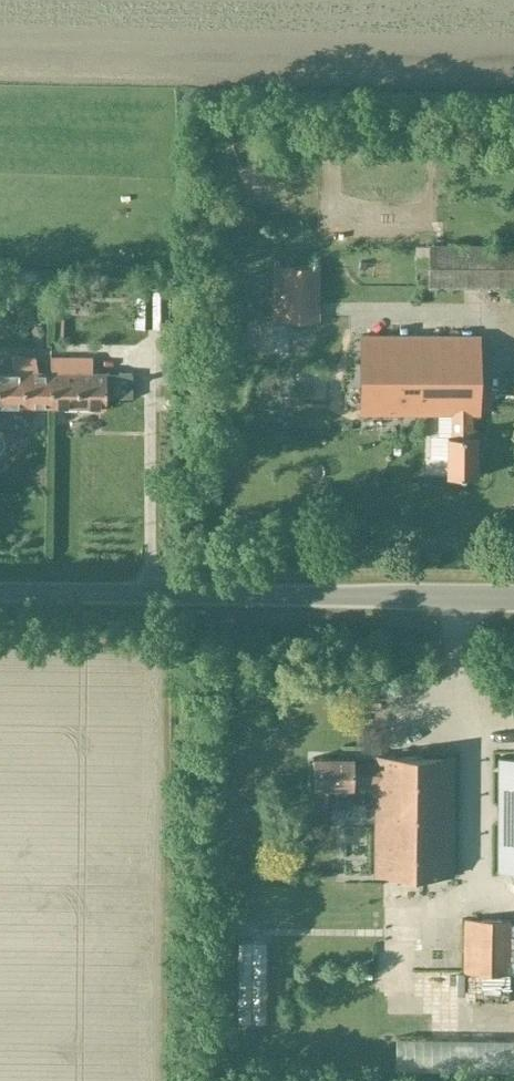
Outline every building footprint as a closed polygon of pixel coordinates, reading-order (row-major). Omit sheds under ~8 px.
[(428,245),(428,289),(513,289),(513,245),(428,245)] [(317,322),(318,268),(273,267),(272,322),(317,322)] [(136,282),(136,327),(166,327),(166,282),(136,282)] [(67,307),(56,307),(55,336),(66,336),(67,307)] [(477,415),(477,337),(359,337),(359,415),(450,415),(450,438),(446,437),(446,478),(475,478),(475,438),(470,438),(470,415),(477,415)] [(23,359),(13,359),(10,374),(0,374),(0,407),(50,408),(50,374),(36,374),(34,359),(23,359)] [(50,374),(50,408),(105,408),(105,399),(131,399),(131,375),(105,375),(105,374),(91,374),(91,359),(50,359),(50,374)] [(360,688),(363,700),(381,696),(378,684),(360,688)] [(374,803),(373,875),(451,876),(453,758),(375,757),(375,764),(352,764),(352,759),(312,758),(312,787),(350,788),(350,803),(374,803)] [(496,758),(496,872),(513,872),(513,758),(496,758)] [(496,771),(482,771),(481,791),(495,792),(496,771)] [(465,920),(464,975),(508,975),(509,921),(465,920)] [(267,938),(237,938),(237,1024),(266,1024),(267,938)] [(396,1035),(395,1074),(513,1075),(513,1037),(396,1035)]
